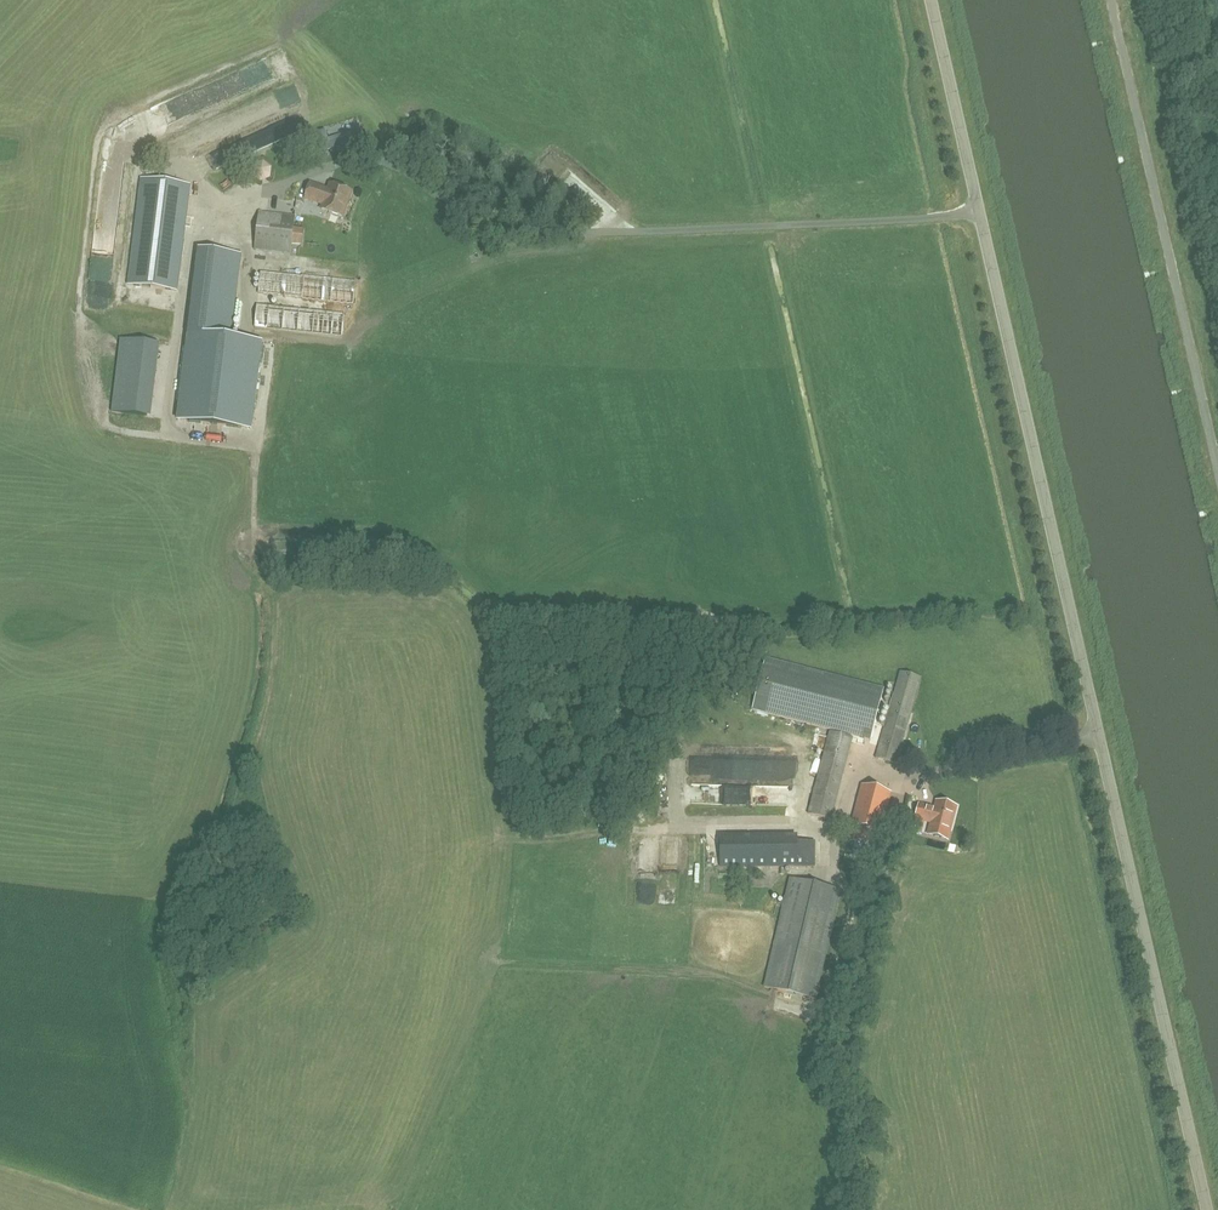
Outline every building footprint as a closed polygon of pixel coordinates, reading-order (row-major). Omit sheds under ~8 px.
[(349,144),(346,134),(328,140),(325,130),(315,133),(321,152),(349,144)] [(263,160),(253,164),(252,175),(260,181),(271,177),(272,167),(263,160)] [(140,179),(127,284),(176,290),(190,183),(140,177),(140,179)] [(324,205),(322,210),(342,217),(352,192),(331,184),(329,190),(311,184),(305,198),(324,205)] [(258,212),(254,249),(290,253),(291,243),(293,228),(294,216),(258,212)] [(298,236),(298,245),(308,246),(308,236),(298,236)] [(261,343),(254,342),(230,339),(240,255),(199,249),(178,420),(250,429),(257,376),(261,343)] [(261,343),(257,376),(280,379),(294,381),(299,341),(307,276),(269,271),(261,343)] [(140,416),(169,419),(173,372),(163,371),(165,353),(170,353),(171,342),(124,338),(118,405),(140,407),(140,416)] [(871,740),(884,689),(766,658),(753,709),(871,740)] [(901,672),(876,758),(896,764),(921,677),(901,672)] [(852,738),(830,732),(808,814),(830,820),(852,738)] [(709,799),(709,785),(694,785),(694,800),(709,799)] [(857,826),(853,841),(875,847),(879,832),(880,832),(890,793),(862,785),(852,825),(857,826)] [(956,806),(937,801),(935,808),(919,804),(915,818),(923,820),(924,817),(932,819),(930,825),(950,830),(956,806)] [(815,841),(797,841),(797,835),(720,836),(720,868),(769,867),(815,867),(815,841)] [(765,987),(815,999),(840,890),(790,879),(765,987)] [(759,897),(776,896),(775,887),(759,888),(759,897)] [(661,909),(660,890),(636,891),(638,910),(661,909)]
